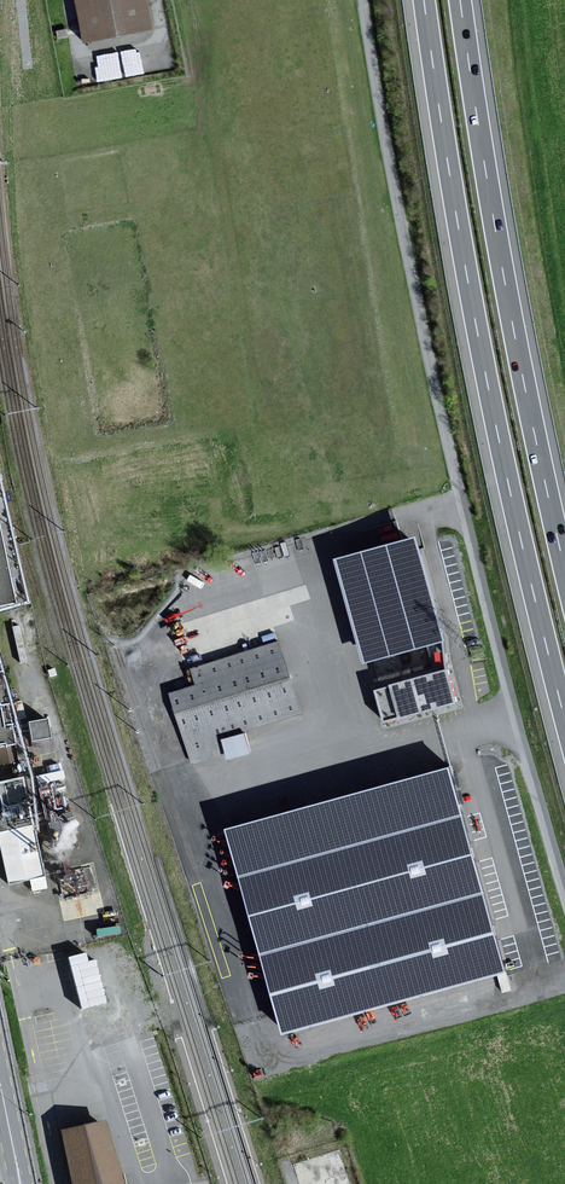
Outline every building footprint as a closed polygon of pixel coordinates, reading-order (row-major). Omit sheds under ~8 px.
[(83,41),(159,26),(154,0),(75,0),(83,41)] [(16,603),(0,528),(0,606),(16,603)] [(412,539),(333,561),(361,662),(440,640),(412,539)] [(281,640),(191,667),(196,683),(165,693),(188,766),(230,753),(224,736),(303,712),(281,640)] [(0,665),(0,756),(16,753),(0,665)] [(447,671),(373,692),(383,724),(457,703),(447,671)] [(49,717),(29,720),(32,740),(52,737),(49,717)] [(64,772),(38,778),(55,853),(80,847),(64,772)] [(447,773),(232,830),(283,1026),(499,970),(447,773)] [(0,785),(0,863),(5,883),(40,875),(18,781),(0,785)] [(91,947),(67,954),(82,1005),(106,998),(91,947)] [(65,1132),(78,1183),(121,1183),(107,1122),(65,1132)]
